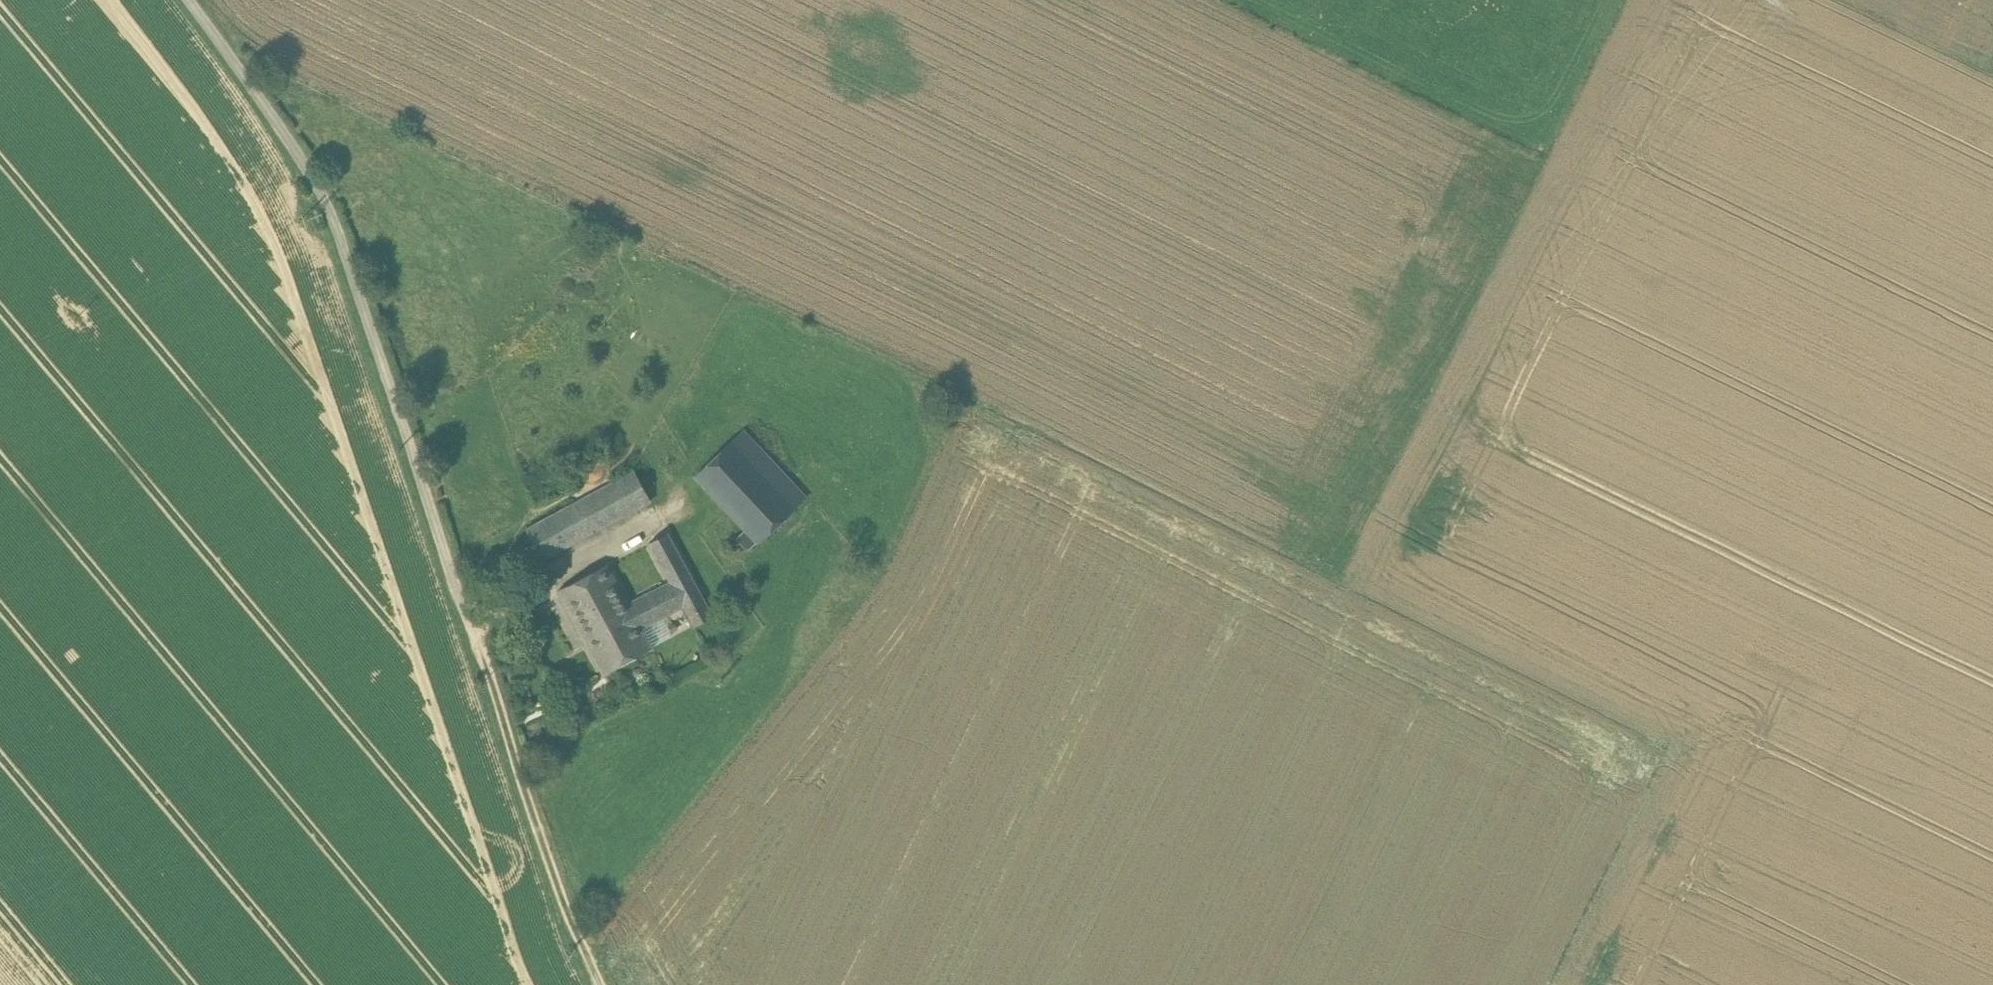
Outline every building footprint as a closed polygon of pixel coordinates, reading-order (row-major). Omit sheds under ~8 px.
[(808,496),(744,429),(734,438),(798,505),(808,496)] [(798,505),(734,438),(696,474),(747,528),(760,542),(798,505)] [(634,471),(526,529),(543,560),(651,502),(634,471)] [(750,551),(760,542),(747,528),(737,538),(750,551)] [(713,617),(670,533),(652,542),(672,580),(684,603),(696,626),(713,617)] [(630,602),(609,562),(561,587),(603,669),(652,644),(642,624),(630,602)] [(672,580),(630,602),(642,624),(684,603),(672,580)] [(575,683),(567,668),(557,674),(565,689),(575,683)]
